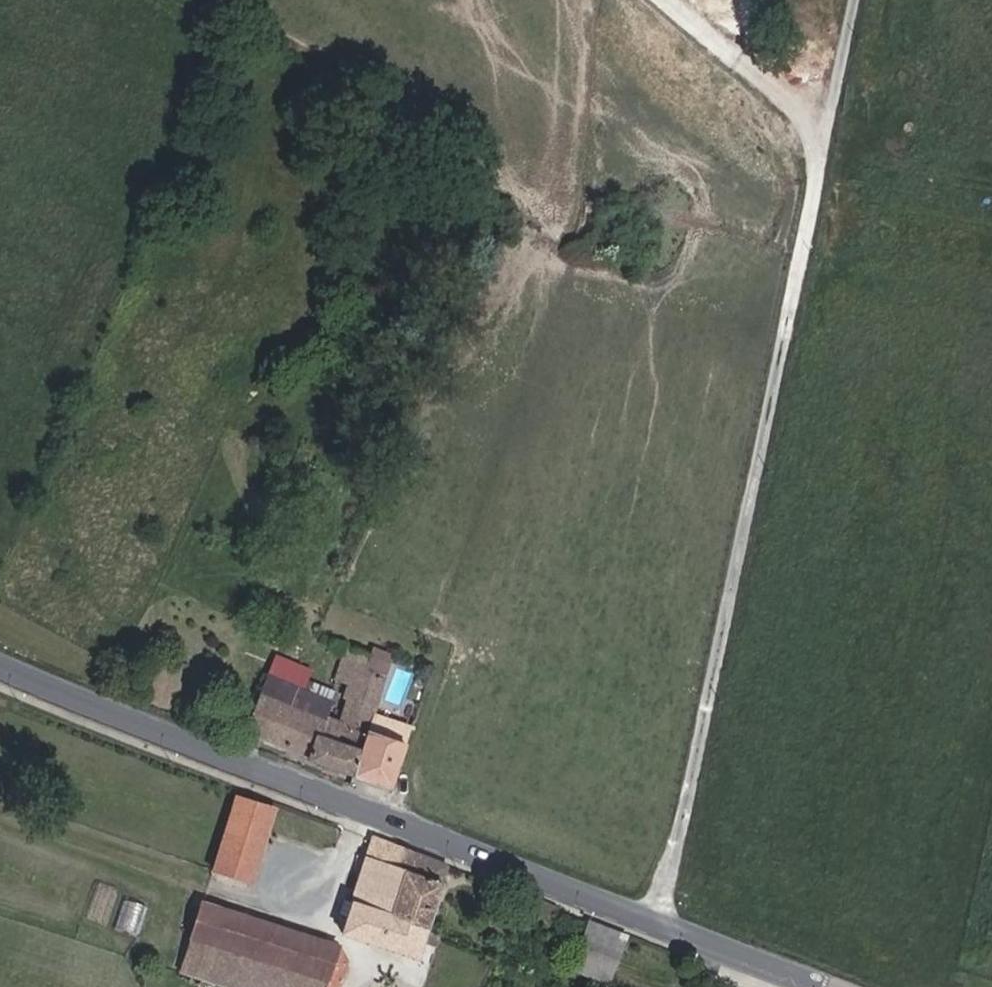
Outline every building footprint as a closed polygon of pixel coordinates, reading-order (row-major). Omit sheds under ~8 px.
[(364,606),(375,611),(380,600),(368,595),(366,600),(364,606)] [(330,701),(274,677),(246,737),(350,780),(390,794),(408,747),(370,731),(400,657),(381,648),(377,655),(353,650),(330,701)] [(251,882),(274,809),(236,797),(213,870),(251,882)] [(417,956),(421,942),(425,931),(388,918),(396,894),(379,888),(394,844),(374,837),(343,933),(417,956)] [(425,931),(447,865),(394,844),(379,888),(396,894),(388,918),(425,931)] [(182,970),(236,986),(325,986),(338,945),(203,902),(185,961),(182,970)] [(607,982),(626,934),(588,920),(571,967),(607,982)] [(435,947),(439,936),(425,931),(421,942),(435,947)] [(351,949),(338,945),(325,986),(340,986),(351,949)]
